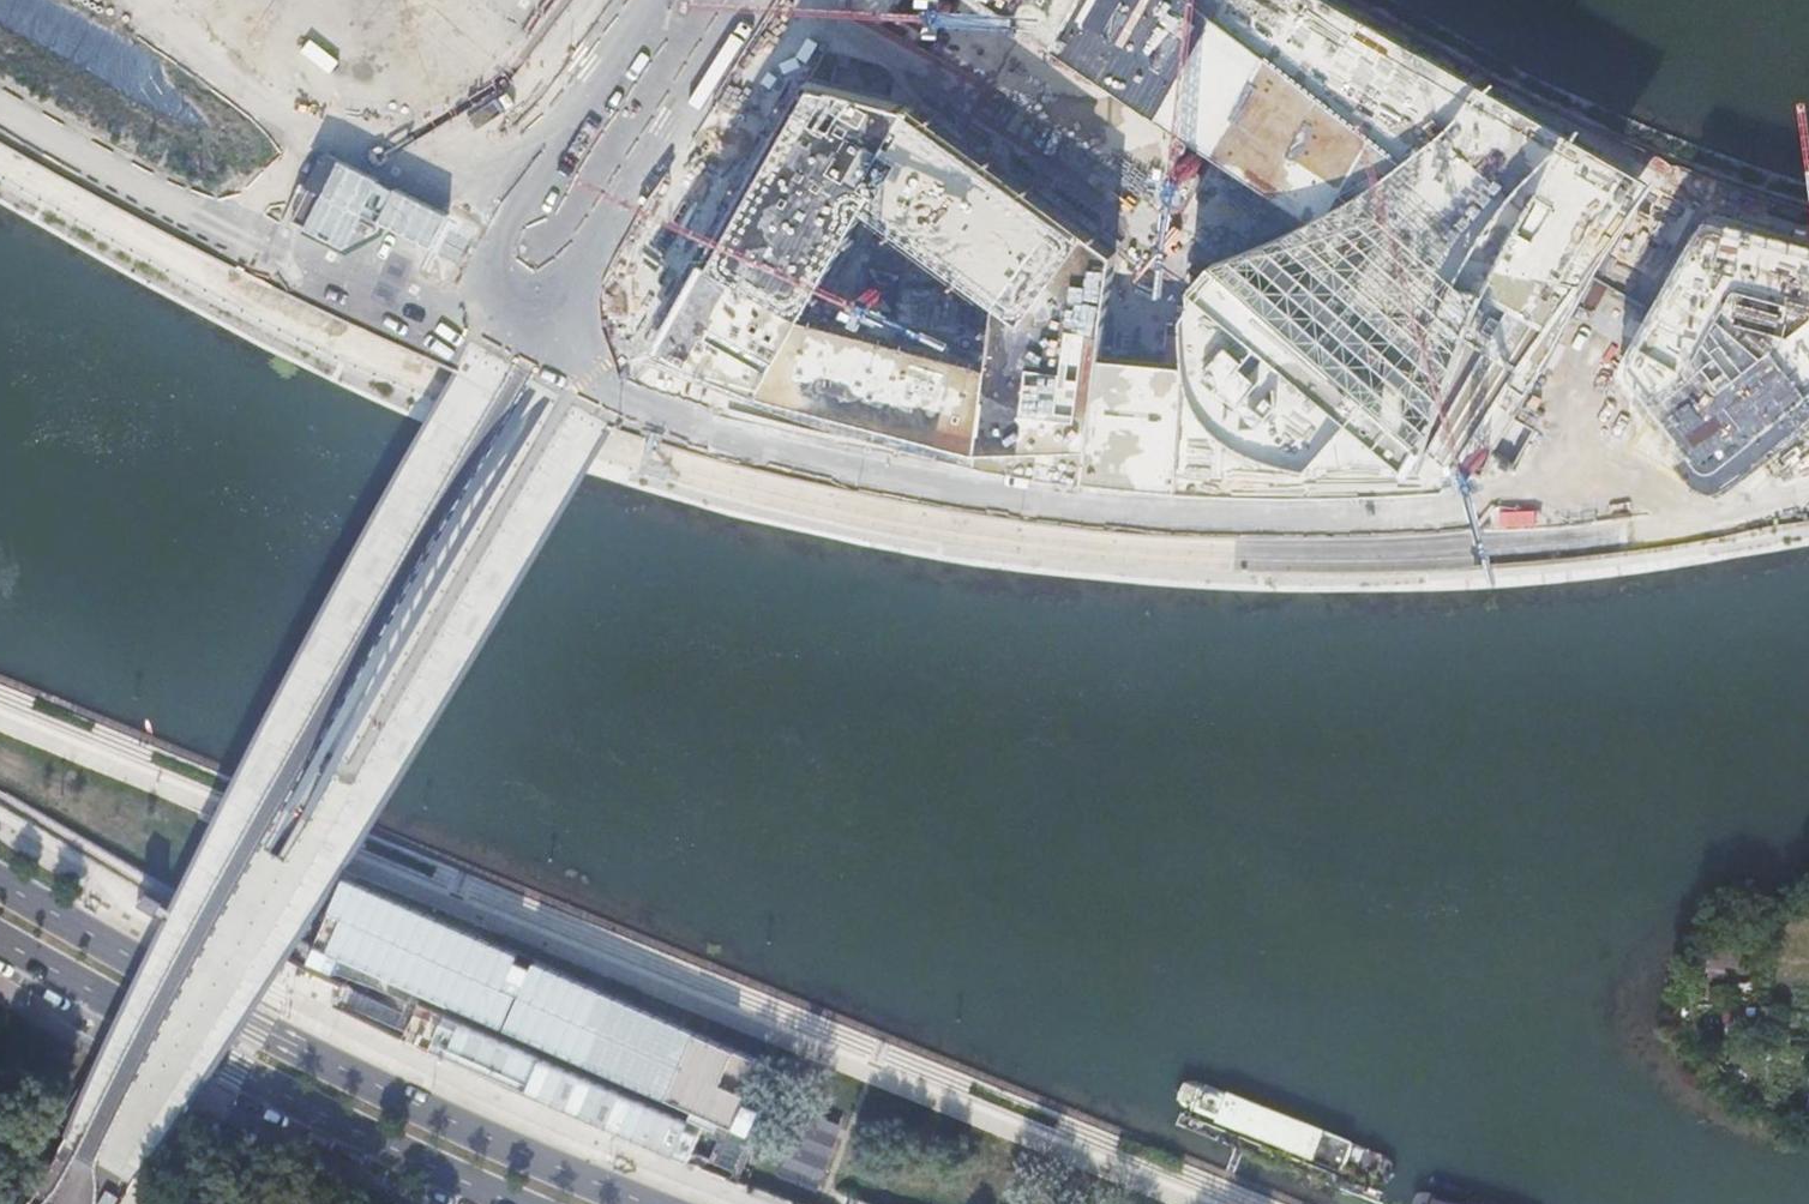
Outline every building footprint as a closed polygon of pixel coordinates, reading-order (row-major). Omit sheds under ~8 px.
[(399,42),(432,0),(344,0),(399,42)] [(1192,284),(1183,364),(1102,357),(1116,253),(917,106),(810,83),(657,352),(742,392),(886,443),(1031,475),(1210,493),(1446,488),(1471,456),(1514,471),(1537,431),(1514,421),(1651,185),(1478,87),(1453,125),(1409,161),(1307,81),(1200,0),(986,0),(1308,220),(1215,256),(1192,284)] [(1622,373),(1633,406),(1686,490),(1722,499),(1770,479),(1808,442),(1808,251),(1704,226),(1622,367),(1622,373)]
